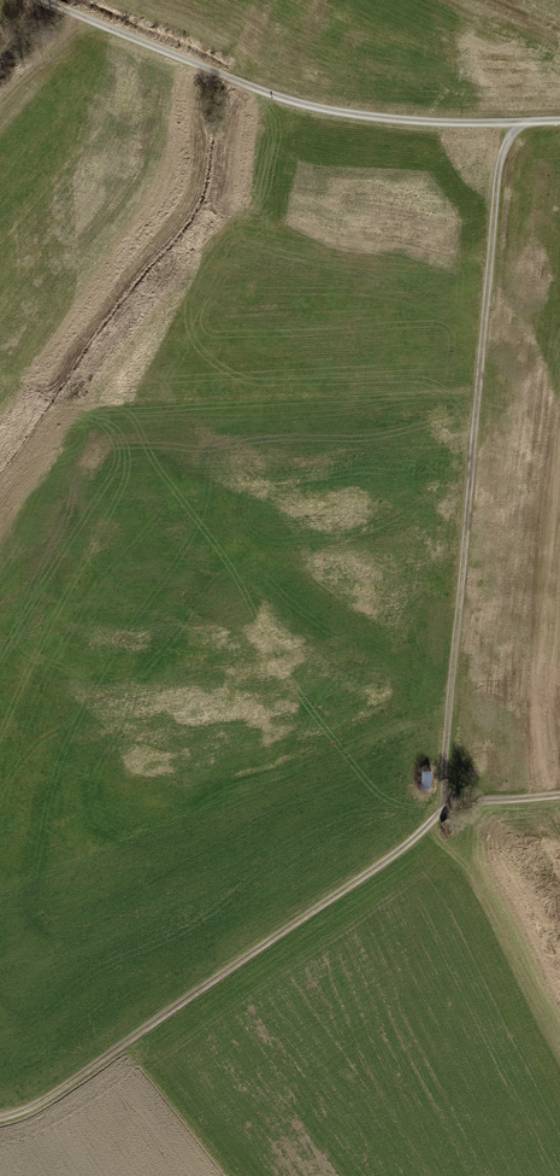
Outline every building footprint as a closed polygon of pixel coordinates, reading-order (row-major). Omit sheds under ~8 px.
[(391,726),(375,733),(380,742),(395,735),(391,726)]
